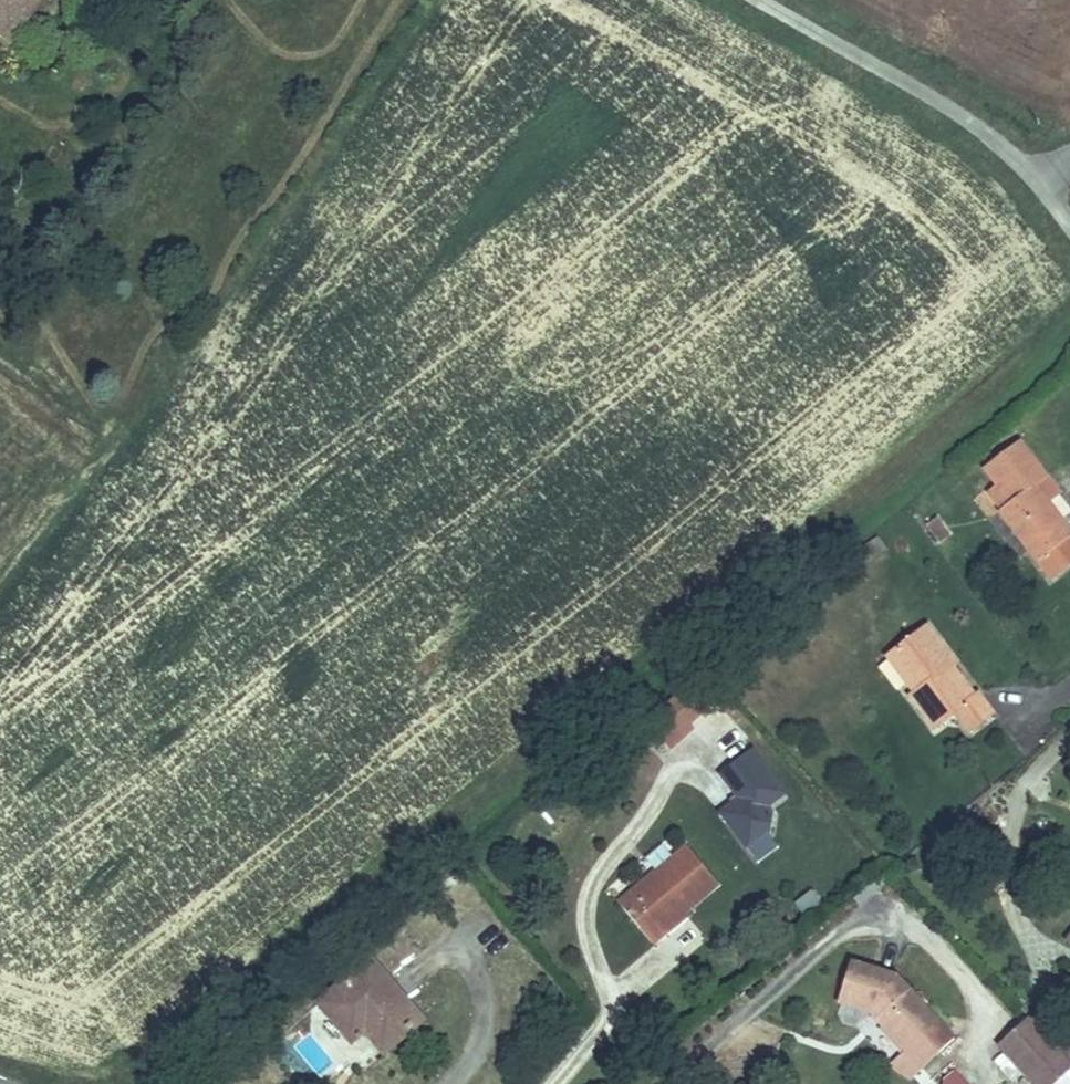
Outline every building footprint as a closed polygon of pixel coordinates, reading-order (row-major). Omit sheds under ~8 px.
[(8,45),(40,0),(0,0),(0,38),(8,45)] [(984,467),(1011,504),(1001,512),(1053,583),(1069,569),(1069,531),(1037,485),(1046,477),(1020,441),(984,467)] [(956,664),(927,628),(900,649),(928,684),(915,694),(940,726),(956,713),(972,731),(993,712),(978,694),(975,696),(952,667),(956,664)] [(888,659),(915,694),(928,684),(900,649),(888,659)] [(676,689),(642,716),(661,739),(696,712),(676,689)] [(756,863),(782,842),(760,813),(787,793),(750,746),(714,773),(733,798),(716,811),(756,863)] [(619,903),(654,945),(668,933),(662,926),(683,909),(687,914),(720,887),(689,847),(619,903)] [(662,926),(668,933),(689,918),(683,909),(662,926)] [(372,959),(320,1003),(355,1044),(368,1034),(386,1055),(424,1023),(372,959)] [(899,976),(855,963),(845,1004),(874,1012),(912,1056),(915,1054),(928,1070),(958,1044),(945,1030),(899,976)] [(1069,1070),(1069,1065),(1031,1023),(1002,1050),(1034,1083),(1056,1083),(1069,1070)] [(386,1055),(368,1034),(355,1044),(345,1051),(364,1073),(386,1055)] [(1069,1062),(1069,1043),(1060,1051),(1069,1062)] [(912,1056),(908,1060),(921,1076),(928,1070),(915,1054),(912,1056)]
